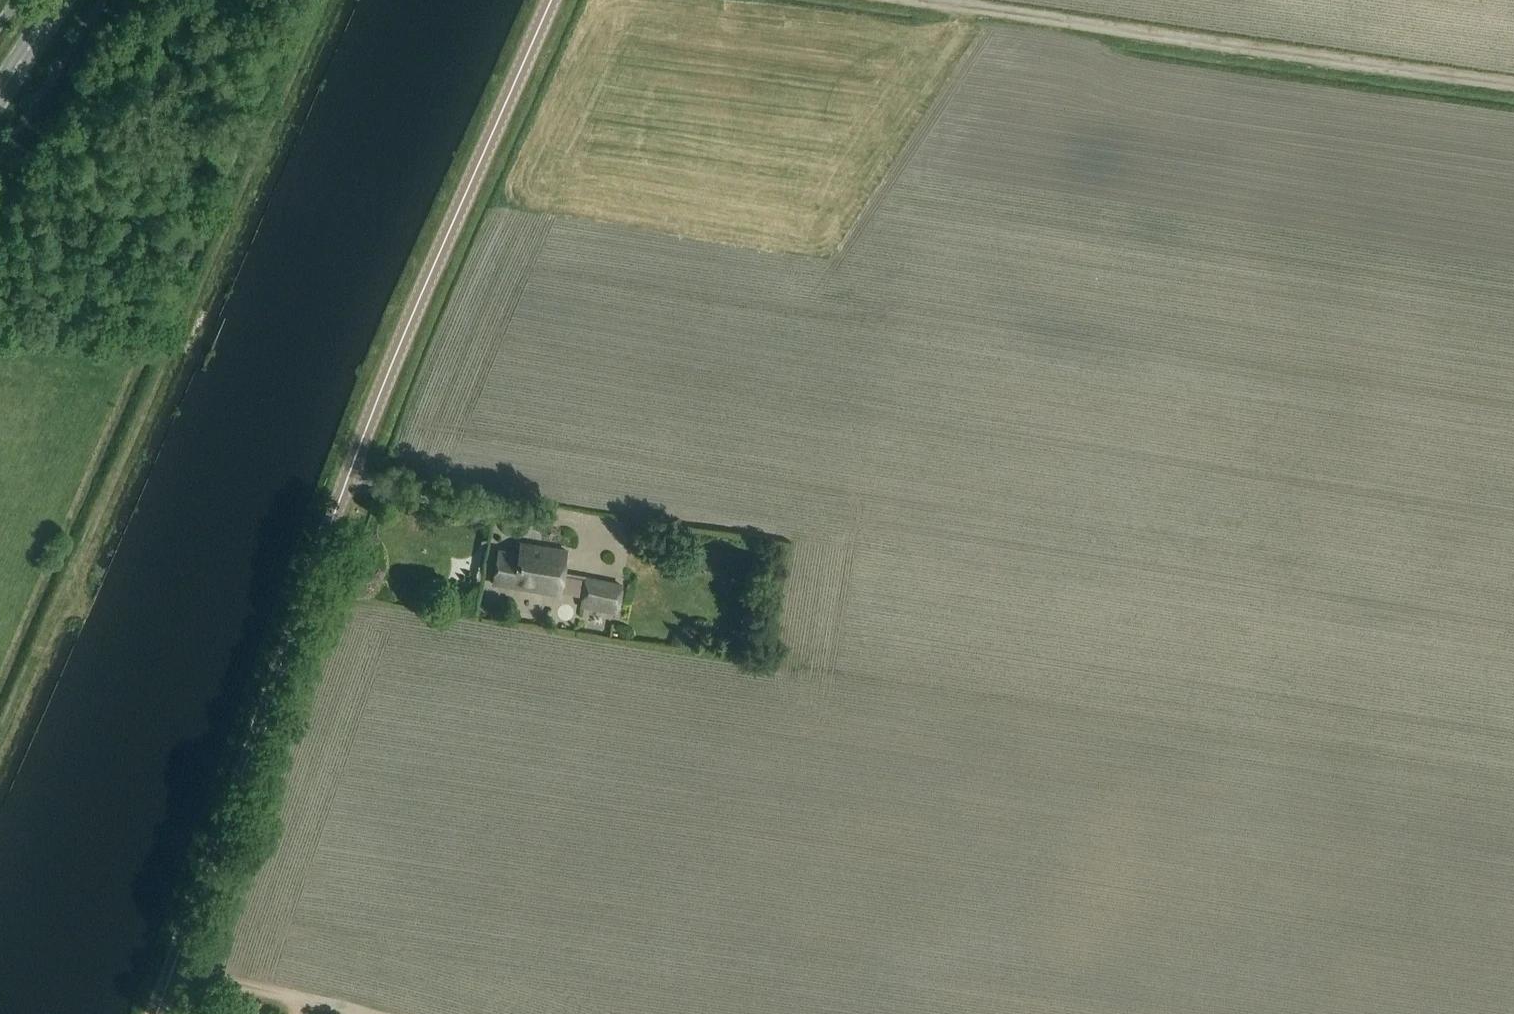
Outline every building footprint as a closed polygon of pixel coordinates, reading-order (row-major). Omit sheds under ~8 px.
[(498,586),(560,598),(561,591),(582,595),(579,607),(618,614),(624,584),(565,572),(569,551),(525,542),(522,554),(504,551),(498,586)]
